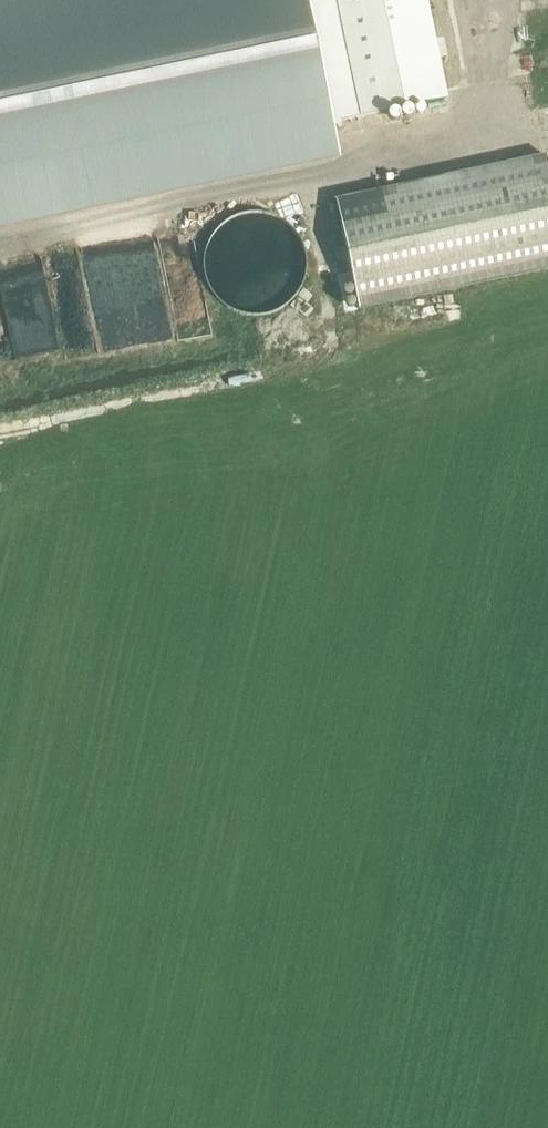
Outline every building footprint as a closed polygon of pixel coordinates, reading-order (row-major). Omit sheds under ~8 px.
[(340,157),(306,0),(15,0),(0,3),(0,229),(340,157)] [(361,116),(448,98),(428,0),(338,0),(361,116)] [(336,201),(359,309),(547,269),(547,159),(547,156),(336,201)] [(313,262),(313,261),(313,253),(310,243),(306,235),(299,226),(293,221),(284,216),(276,213),(265,211),(258,211),(252,212),(245,214),(236,219),(228,225),(222,232),(217,241),(214,250),(212,260),(213,269),(215,279),(220,287),(226,296),(234,303),(243,308),(252,311),(262,312),(273,311),(280,309),(289,305),(297,298),(305,290),(309,281),(312,272),(313,262)]
